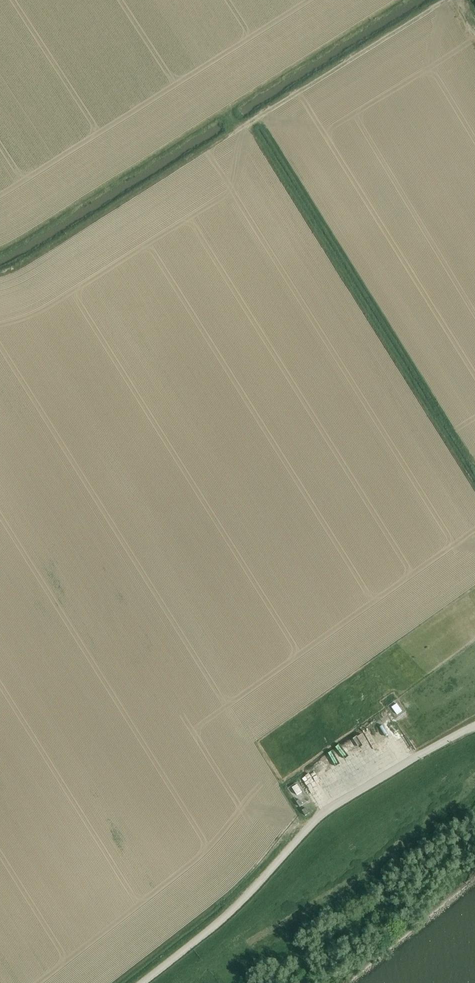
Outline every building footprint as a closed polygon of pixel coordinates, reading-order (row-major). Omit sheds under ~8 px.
[(393,707),(397,713),(401,711),(396,704),(393,707)] [(297,785),(292,788),(297,795),(302,792),(297,785)]
